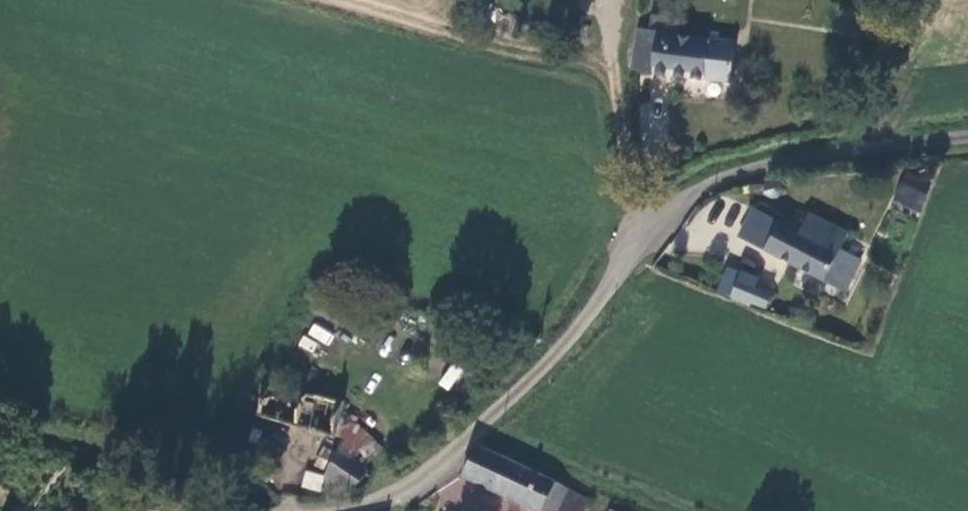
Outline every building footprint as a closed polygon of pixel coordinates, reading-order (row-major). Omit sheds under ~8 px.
[(628,34),(621,75),(711,89),(719,50),(628,34)] [(921,211),(931,179),(903,170),(893,202),(921,211)] [(770,184),(768,185),(766,187),(765,189),(765,191),(765,194),(767,196),(768,197),(771,198),(773,198),(775,198),(777,196),(779,194),(779,192),(779,190),(778,187),(777,186),(775,184),(773,184),(770,184)] [(827,258),(834,244),(796,224),(787,241),(748,222),(740,239),(758,247),(754,257),(838,298),(850,268),(827,258)] [(736,248),(754,257),(758,247),(740,239),(736,248)] [(739,306),(770,321),(776,308),(746,293),(739,306)] [(313,322),(299,346),(318,356),(331,333),(313,322)] [(438,382),(448,389),(463,370),(453,363),(438,382)] [(329,440),(339,407),(300,398),(304,382),(264,373),(260,390),(256,389),(250,420),(329,440)] [(372,452),(350,432),(320,470),(313,498),(327,499),(331,488),(342,494),(358,475),(353,470),(372,452)] [(254,453),(252,451),(250,449),(247,449),(245,449),(242,450),(240,453),(239,455),(239,458),(241,461),(243,463),(245,464),(248,464),(251,463),(253,461),(254,459),(255,456),(254,453)] [(556,495),(468,453),(453,482),(513,510),(550,510),(556,495)] [(556,495),(550,510),(577,510),(579,506),(556,495)]
